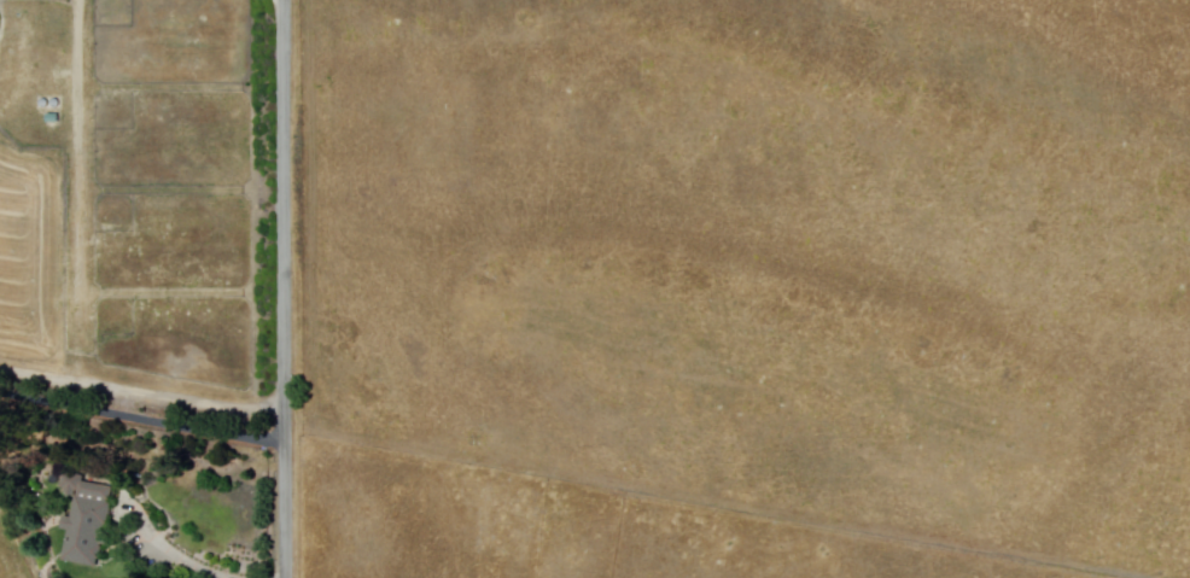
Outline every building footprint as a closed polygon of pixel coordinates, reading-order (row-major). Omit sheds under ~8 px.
[(71,532),(66,561),(101,567),(106,545),(112,547),(121,502),(112,501),(115,487),(86,481),(87,477),(68,473),(64,487),(68,489),(66,496),(78,498),(75,518),(68,516),(64,531),(71,532)]
